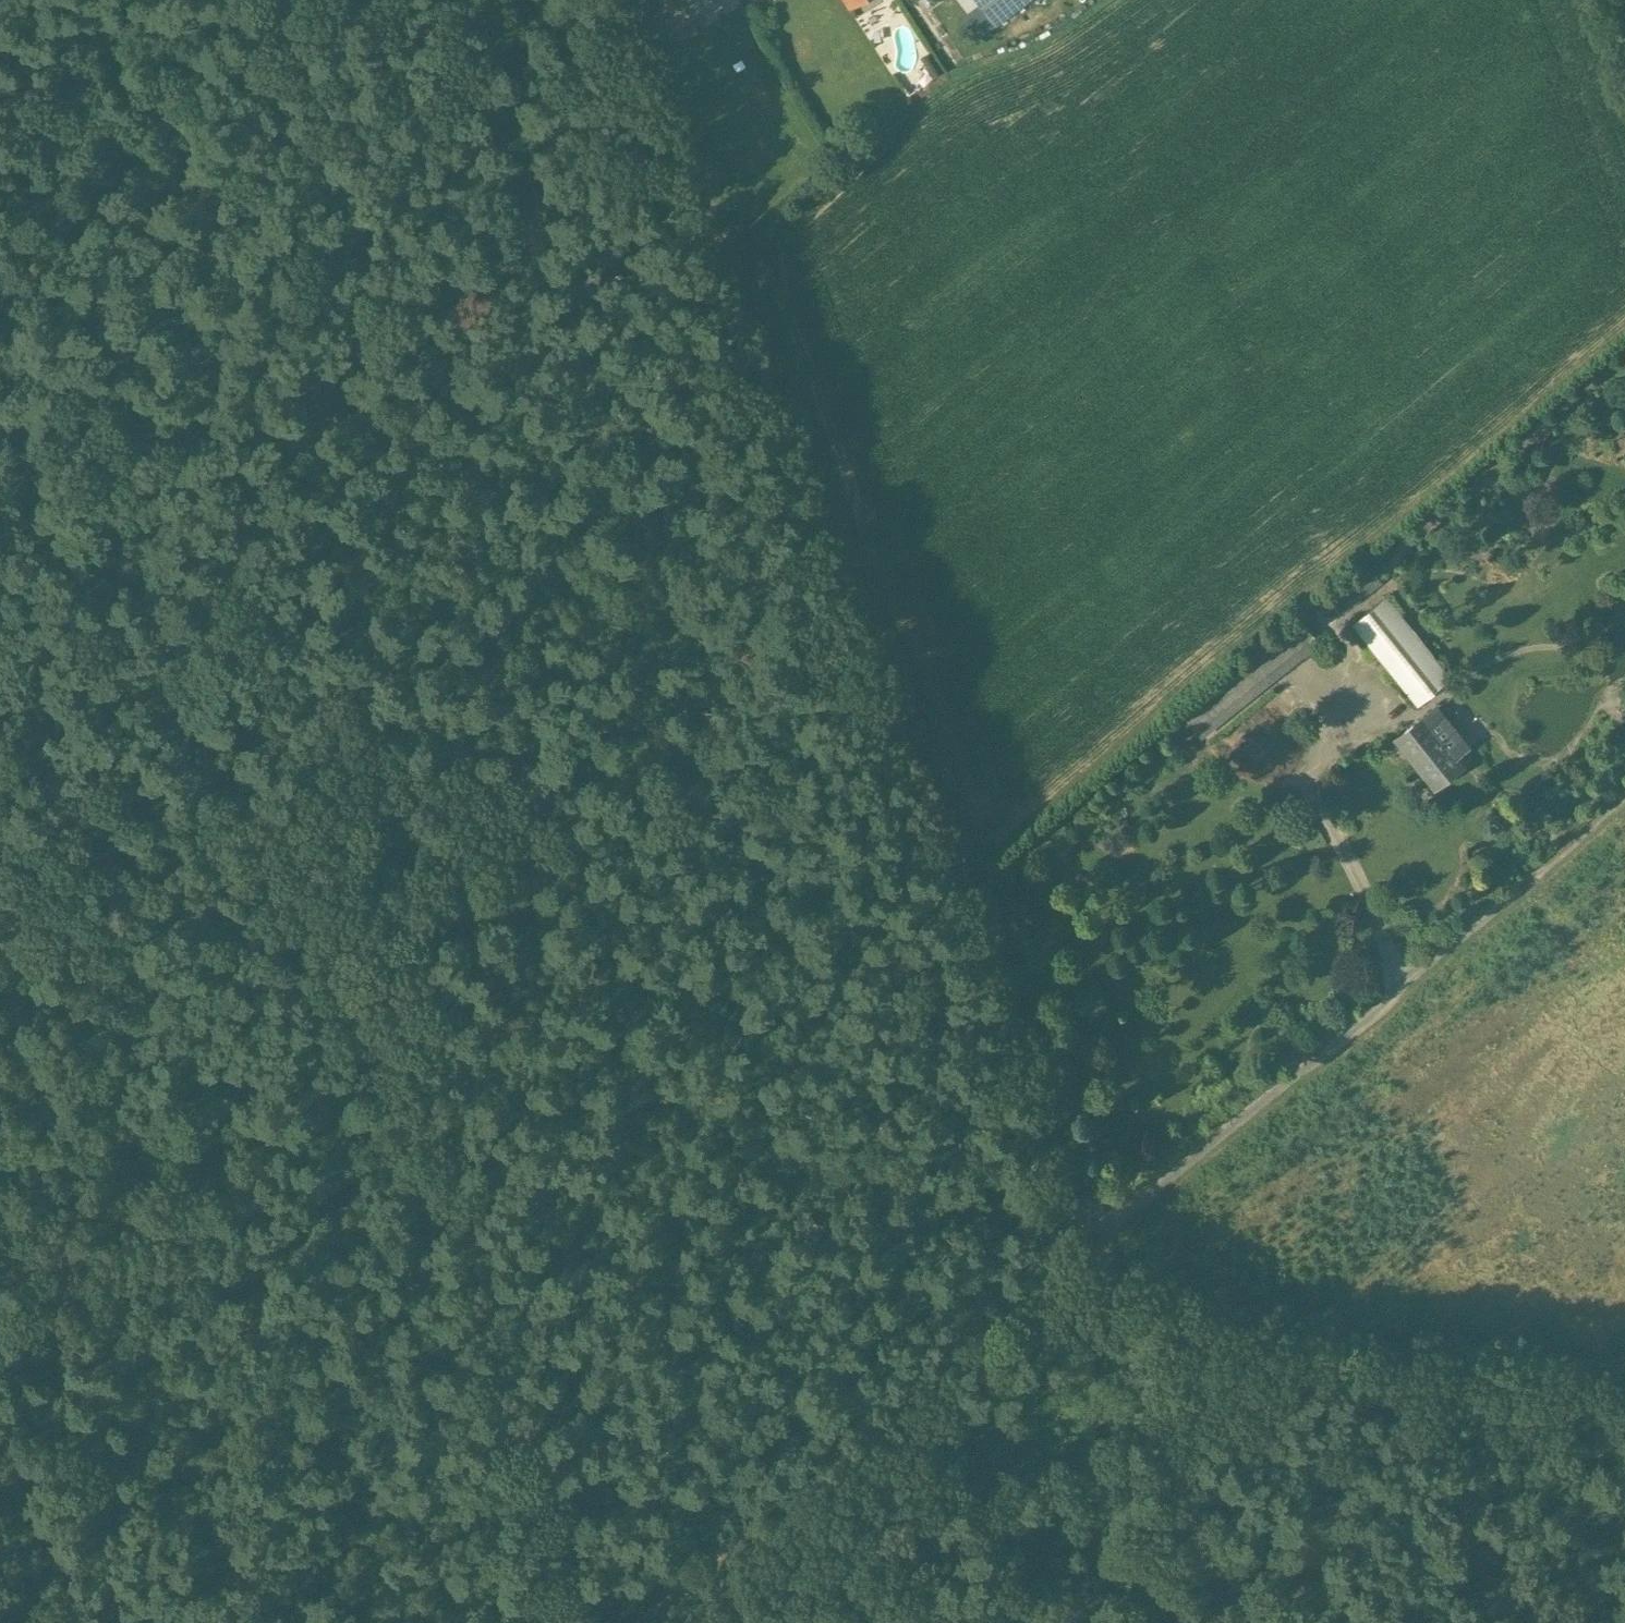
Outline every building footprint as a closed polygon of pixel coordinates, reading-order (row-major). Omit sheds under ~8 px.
[(850,9),(865,0),(844,0),(850,9)] [(979,6),(999,31),(1038,0),(986,0),(979,6)] [(1368,569),(1330,598),(1344,616),(1382,588),(1368,569)] [(1452,683),(1388,600),(1353,627),(1417,710),(1452,683)] [(1305,625),(1185,721),(1206,747),(1207,747),(1202,741),(1321,646),(1305,625)] [(1438,711),(1399,742),(1436,788),(1467,763),(1460,753),(1467,747),(1438,711)]
